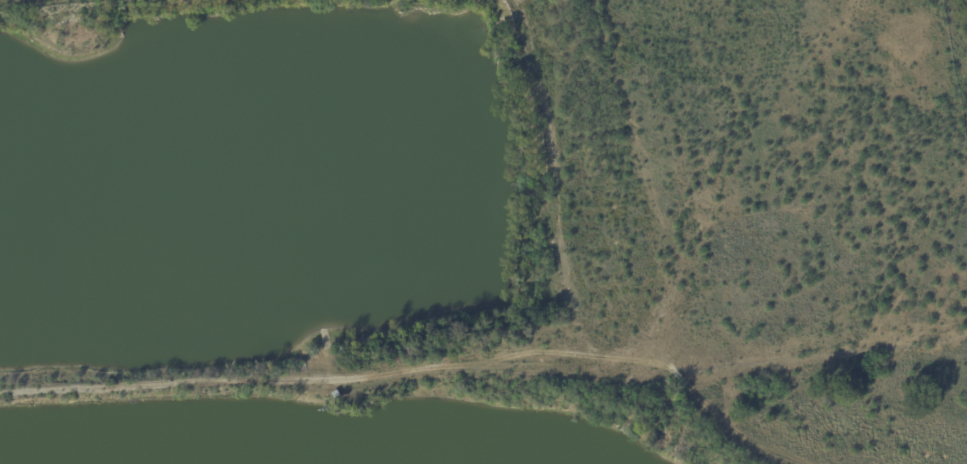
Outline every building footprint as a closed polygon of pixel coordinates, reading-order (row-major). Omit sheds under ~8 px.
[(335,389),(339,398),(333,401),(328,392),(335,389)]
